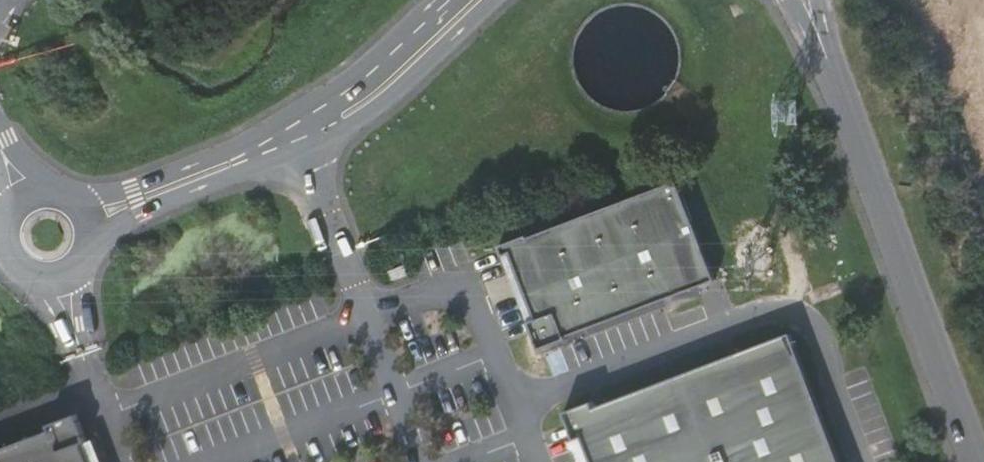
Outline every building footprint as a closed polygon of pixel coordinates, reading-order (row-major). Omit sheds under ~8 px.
[(717,280),(678,180),(529,237),(528,234),(500,244),(504,256),(512,253),(537,318),(529,322),(540,350),(568,339),(567,337),(717,280)] [(518,293),(529,322),(537,318),(512,253),(504,256),(518,293)] [(410,273),(406,263),(389,270),(393,280),(410,273)] [(793,332),(594,408),(591,401),(565,410),(577,440),(585,437),(594,461),(841,461),(793,332)] [(84,446),(91,443),(81,415),(53,425),(55,431),(0,451),(0,461),(90,461),(84,446)] [(585,437),(577,440),(571,442),(578,461),(594,461),(585,437)] [(84,446),(90,461),(103,461),(95,441),(91,443),(84,446)]
